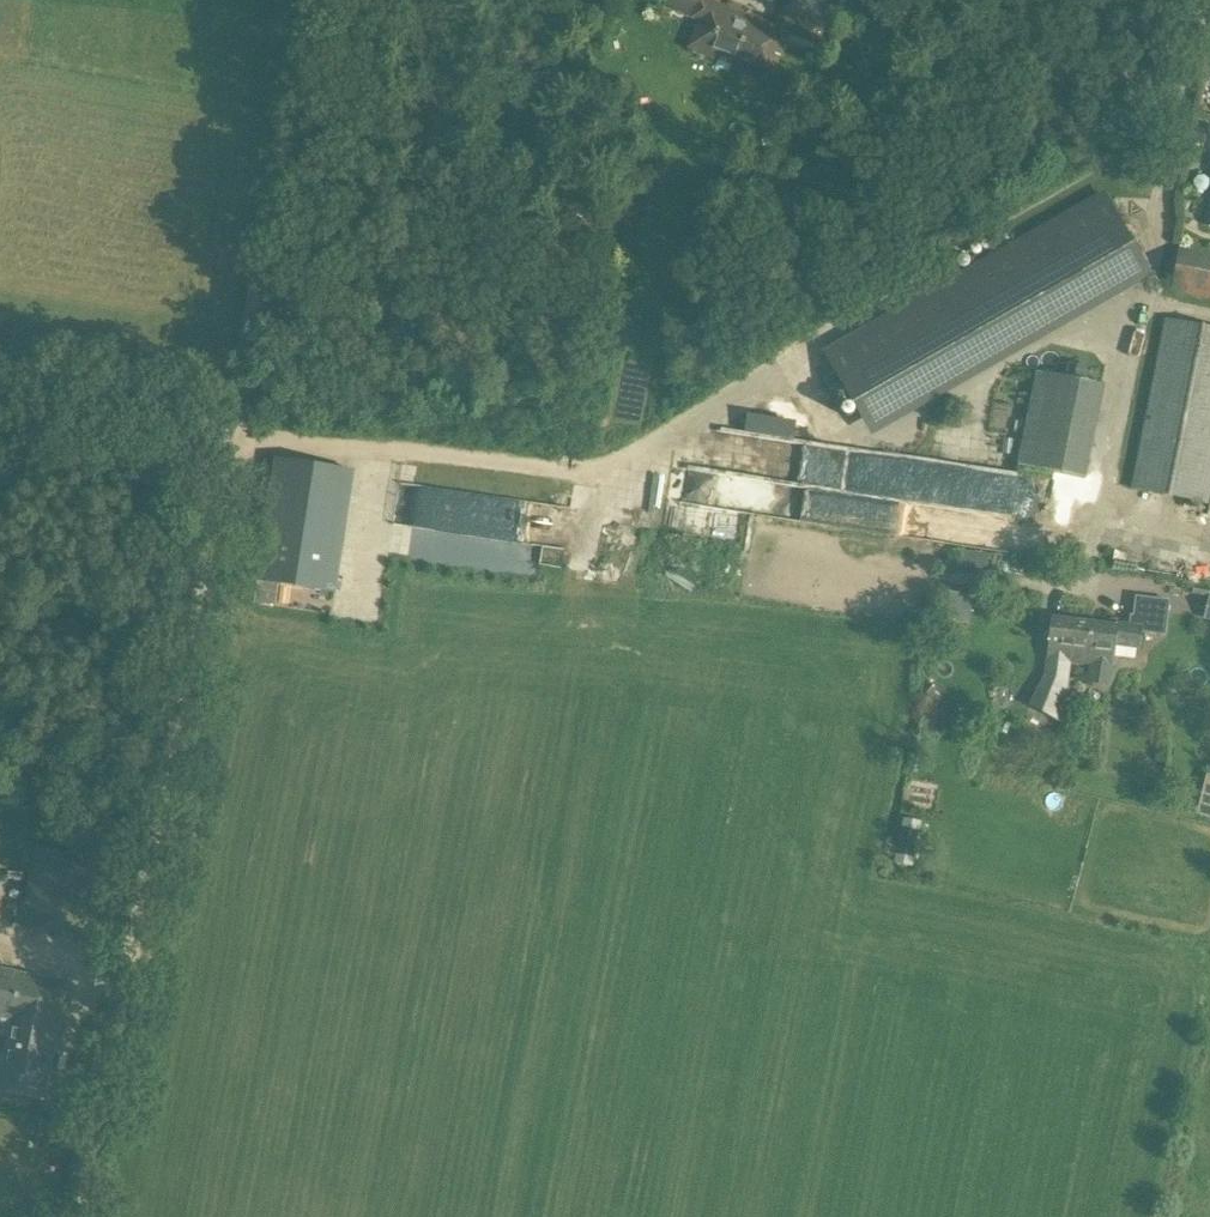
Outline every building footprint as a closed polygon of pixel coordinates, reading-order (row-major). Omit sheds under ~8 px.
[(826,24),(786,9),(779,27),(706,0),(669,0),(666,8),(698,20),(688,47),(714,57),(716,51),(774,73),(789,32),(819,43),(826,24)] [(1194,126),(1191,143),(1202,145),(1205,128),(1194,126)] [(1132,243),(1106,197),(828,355),(862,415),(1140,256),(1132,243)] [(846,242),(858,229),(845,218),(833,231),(846,242)] [(1181,246),(1173,292),(1209,299),(1209,251),(1181,246)] [(1166,321),(1133,488),(1208,503),(1209,492),(1209,330),(1166,321)] [(1095,384),(1039,373),(1021,466),(1076,478),(1095,384)] [(1004,438),(1003,453),(1013,454),(1015,439),(1004,438)] [(262,483),(246,608),(326,616),(342,494),(262,483)] [(988,607),(989,595),(977,593),(975,606),(988,607)] [(1047,675),(1031,710),(1063,725),(1069,678),(1071,663),(1092,666),(1089,681),(1111,684),(1115,646),(1138,649),(1141,631),(1165,635),(1170,600),(1136,596),(1134,615),(1131,614),(1131,623),(1113,622),(1113,624),(1049,618),(1047,675)] [(941,638),(943,625),(931,622),(929,636),(941,638)] [(939,701),(945,694),(933,685),(927,692),(939,701)] [(912,865),(921,822),(904,819),(896,862),(912,865)] [(89,939),(104,861),(36,848),(21,926),(89,939)] [(70,983),(0,969),(0,1018),(13,1020),(0,1086),(0,1090),(47,1100),(70,983)]
